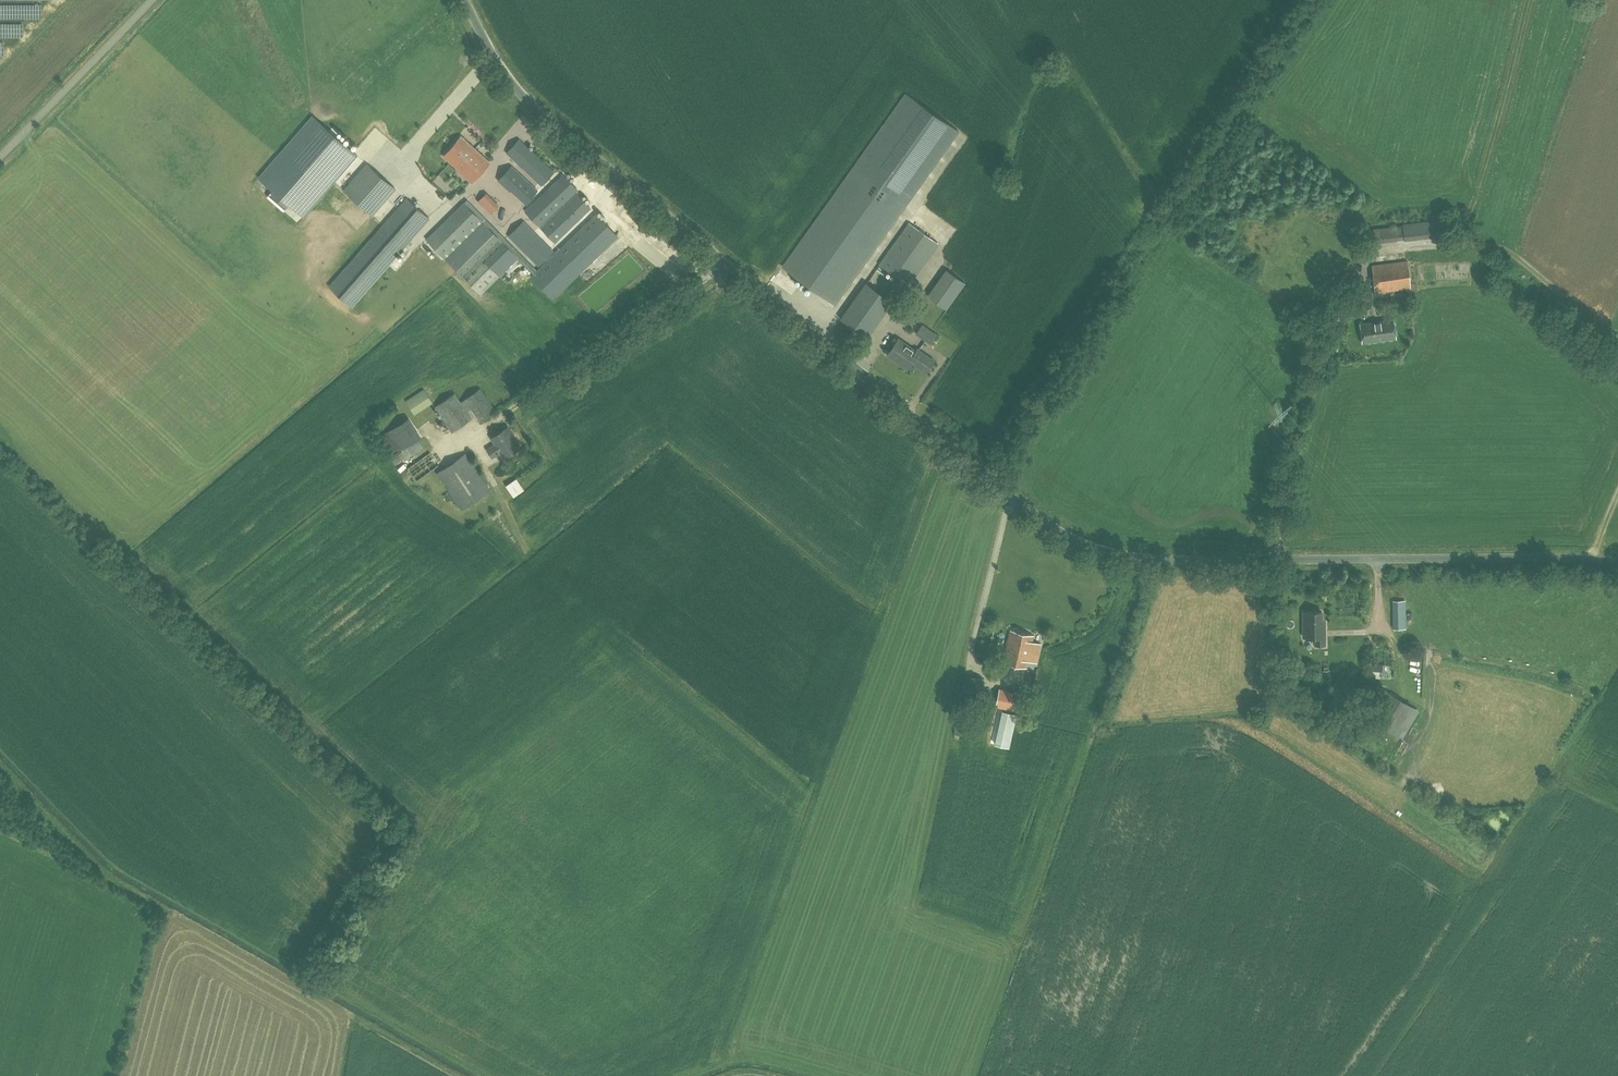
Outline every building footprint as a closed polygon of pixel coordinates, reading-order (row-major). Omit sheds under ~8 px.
[(837,302),(959,131),(905,93),(784,264),(785,264),(784,265),(837,302)] [(357,155),(313,116),(259,178),(273,190),(267,197),(284,211),(290,204),(304,217),(357,155)] [(461,136),(444,156),(472,182),(490,163),(461,136)] [(542,186),(555,172),(520,138),(506,153),(542,186)] [(396,189),(367,164),(344,190),(373,215),(396,189)] [(527,208),(542,193),(512,165),(498,181),(527,208)] [(564,175),(556,182),(555,182),(525,211),(540,227),(570,198),(570,197),(578,189),(564,175)] [(490,192),(482,201),(495,214),(504,206),(490,192)] [(578,194),(570,201),(569,200),(541,228),(556,243),(584,216),(583,215),(591,207),(578,194)] [(430,218),(407,199),(330,287),(353,306),(430,218)] [(425,238),(446,259),(481,294),(517,258),(534,274),(532,276),(553,298),(618,236),(597,214),(537,271),(465,199),(425,238)] [(1371,243),(1405,240),(1438,236),(1436,219),(1400,223),(1400,226),(1370,229),(1371,243)] [(554,251),(524,220),(509,235),(539,266),(554,251)] [(909,285),(939,243),(910,222),(879,264),(909,285)] [(1411,288),(1407,261),(1372,265),(1374,286),(1375,293),(1411,288)] [(947,310),(966,283),(948,270),(929,297),(947,310)] [(867,336),(893,301),(868,283),(842,318),(867,336)] [(1362,343),(1396,338),(1393,319),(1360,323),(1362,343)] [(924,339),(930,343),(936,335),(930,330),(924,339)] [(916,351),(916,350),(915,350),(909,346),(909,347),(898,339),(887,354),(908,369),(912,364),(913,363),(927,373),(935,361),(918,349),(916,351)] [(480,390),(462,402),(455,393),(435,406),(452,432),(473,418),(467,411),(471,408),(480,422),(494,412),(480,390)] [(406,452),(422,436),(407,419),(390,434),(406,452)] [(505,457),(521,447),(508,427),(492,437),(496,444),(487,449),(493,457),(501,451),(505,457)] [(417,482),(440,465),(430,452),(408,468),(417,482)] [(462,510),(491,490),(466,453),(437,473),(462,510)] [(1406,600),(1392,601),(1393,629),(1406,628),(1406,600)] [(1315,645),(1325,644),(1325,625),(1322,625),(1322,612),(1303,612),(1304,637),(1315,637),(1315,645)] [(1026,667),(1033,635),(1010,630),(1004,662),(1026,667)] [(1351,657),(1343,657),(1343,666),(1351,666),(1351,657)] [(1330,670),(1323,670),(1324,680),(1332,679),(1330,670)] [(1021,693),(1000,689),(996,706),(1017,710),(1021,693)] [(1402,738),(1419,710),(1389,691),(1371,720),(1402,738)]
